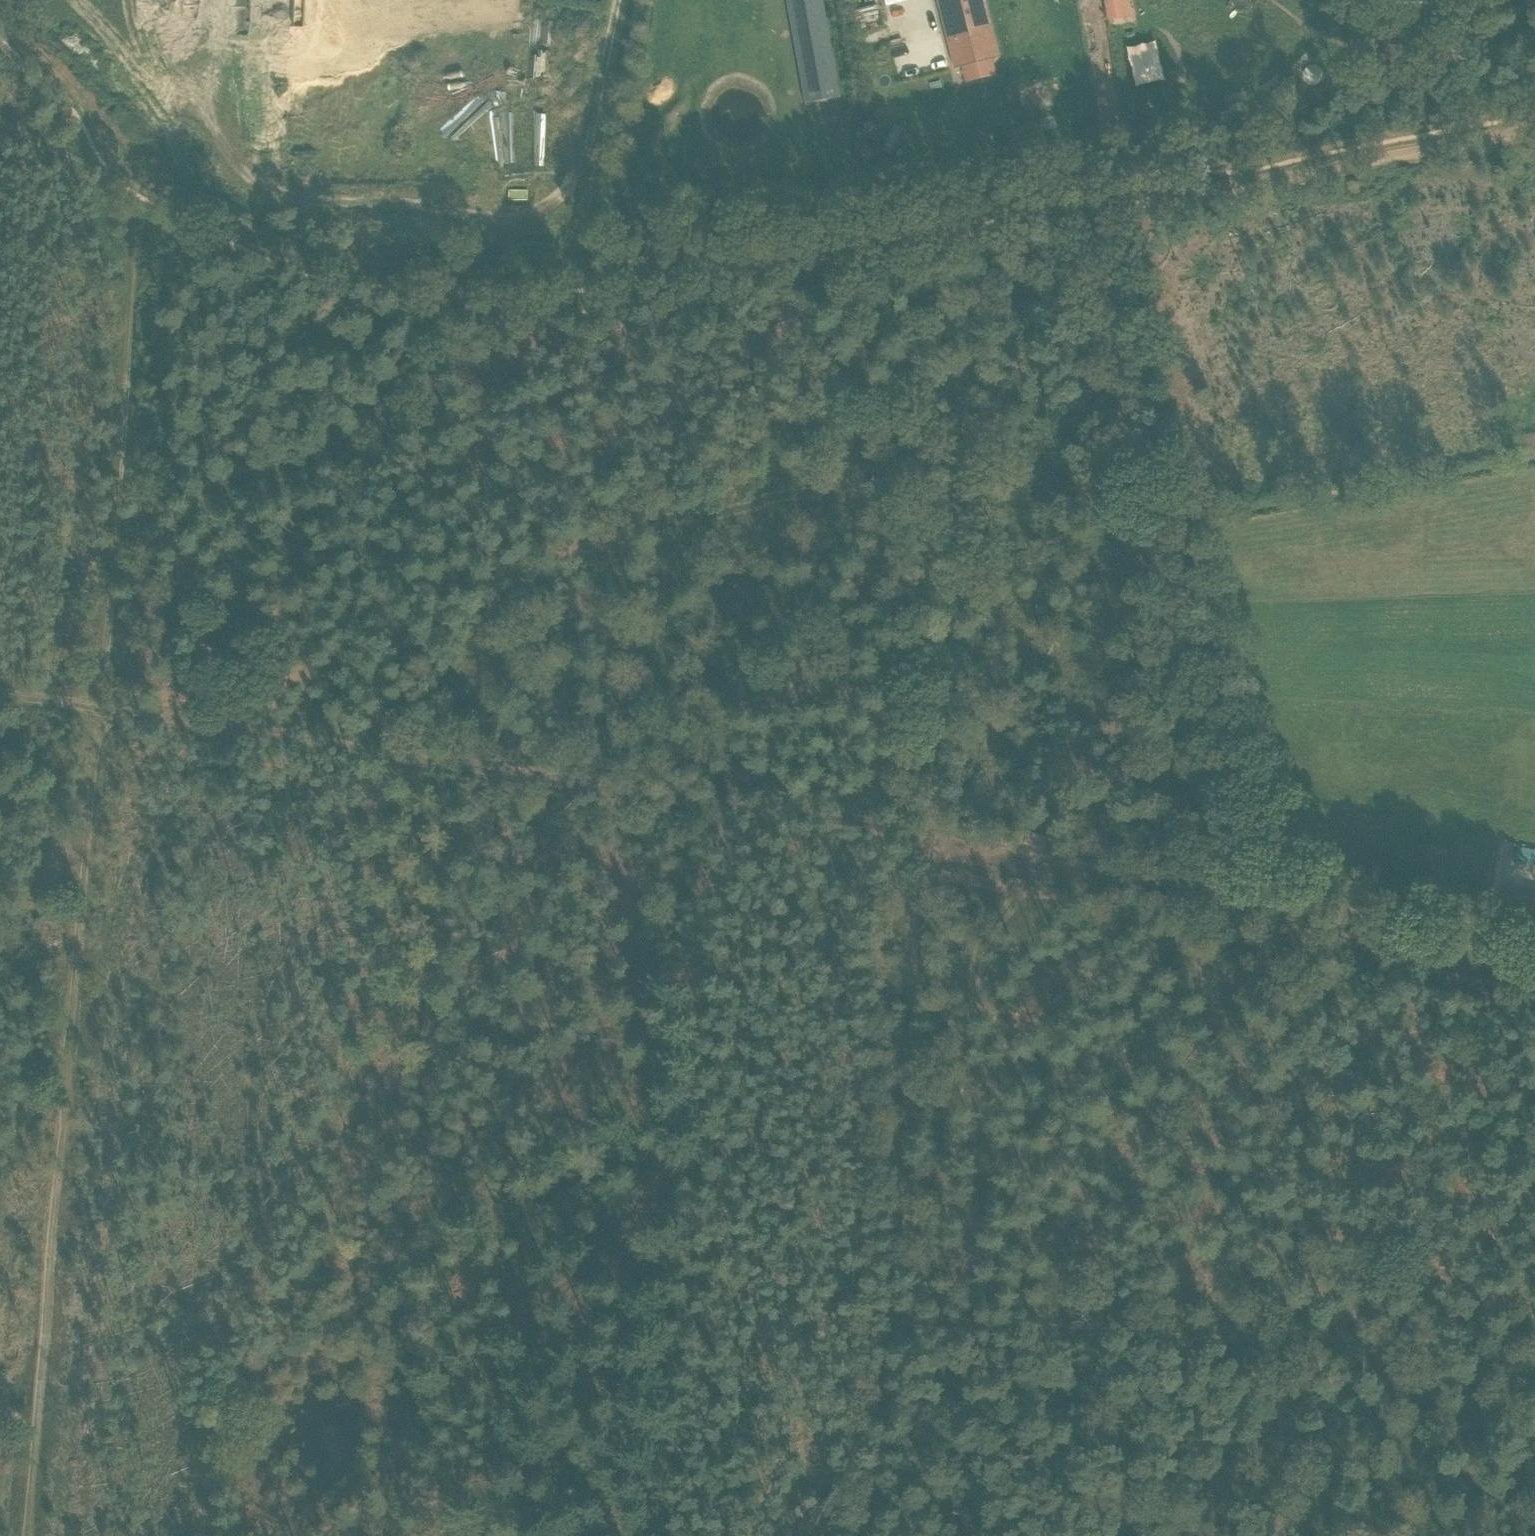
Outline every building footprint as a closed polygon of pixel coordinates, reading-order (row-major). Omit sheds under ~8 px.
[(806,102),(841,96),(824,0),(787,0),(806,102)] [(956,67),(961,66),(993,57),(1001,55),(987,0),(939,0),(956,67)] [(1125,18),(1122,0),(1113,0),(1106,1),(1110,21),(1125,18)] [(946,52),(944,35),(893,42),(898,77),(945,70),(943,52),(946,52)]
